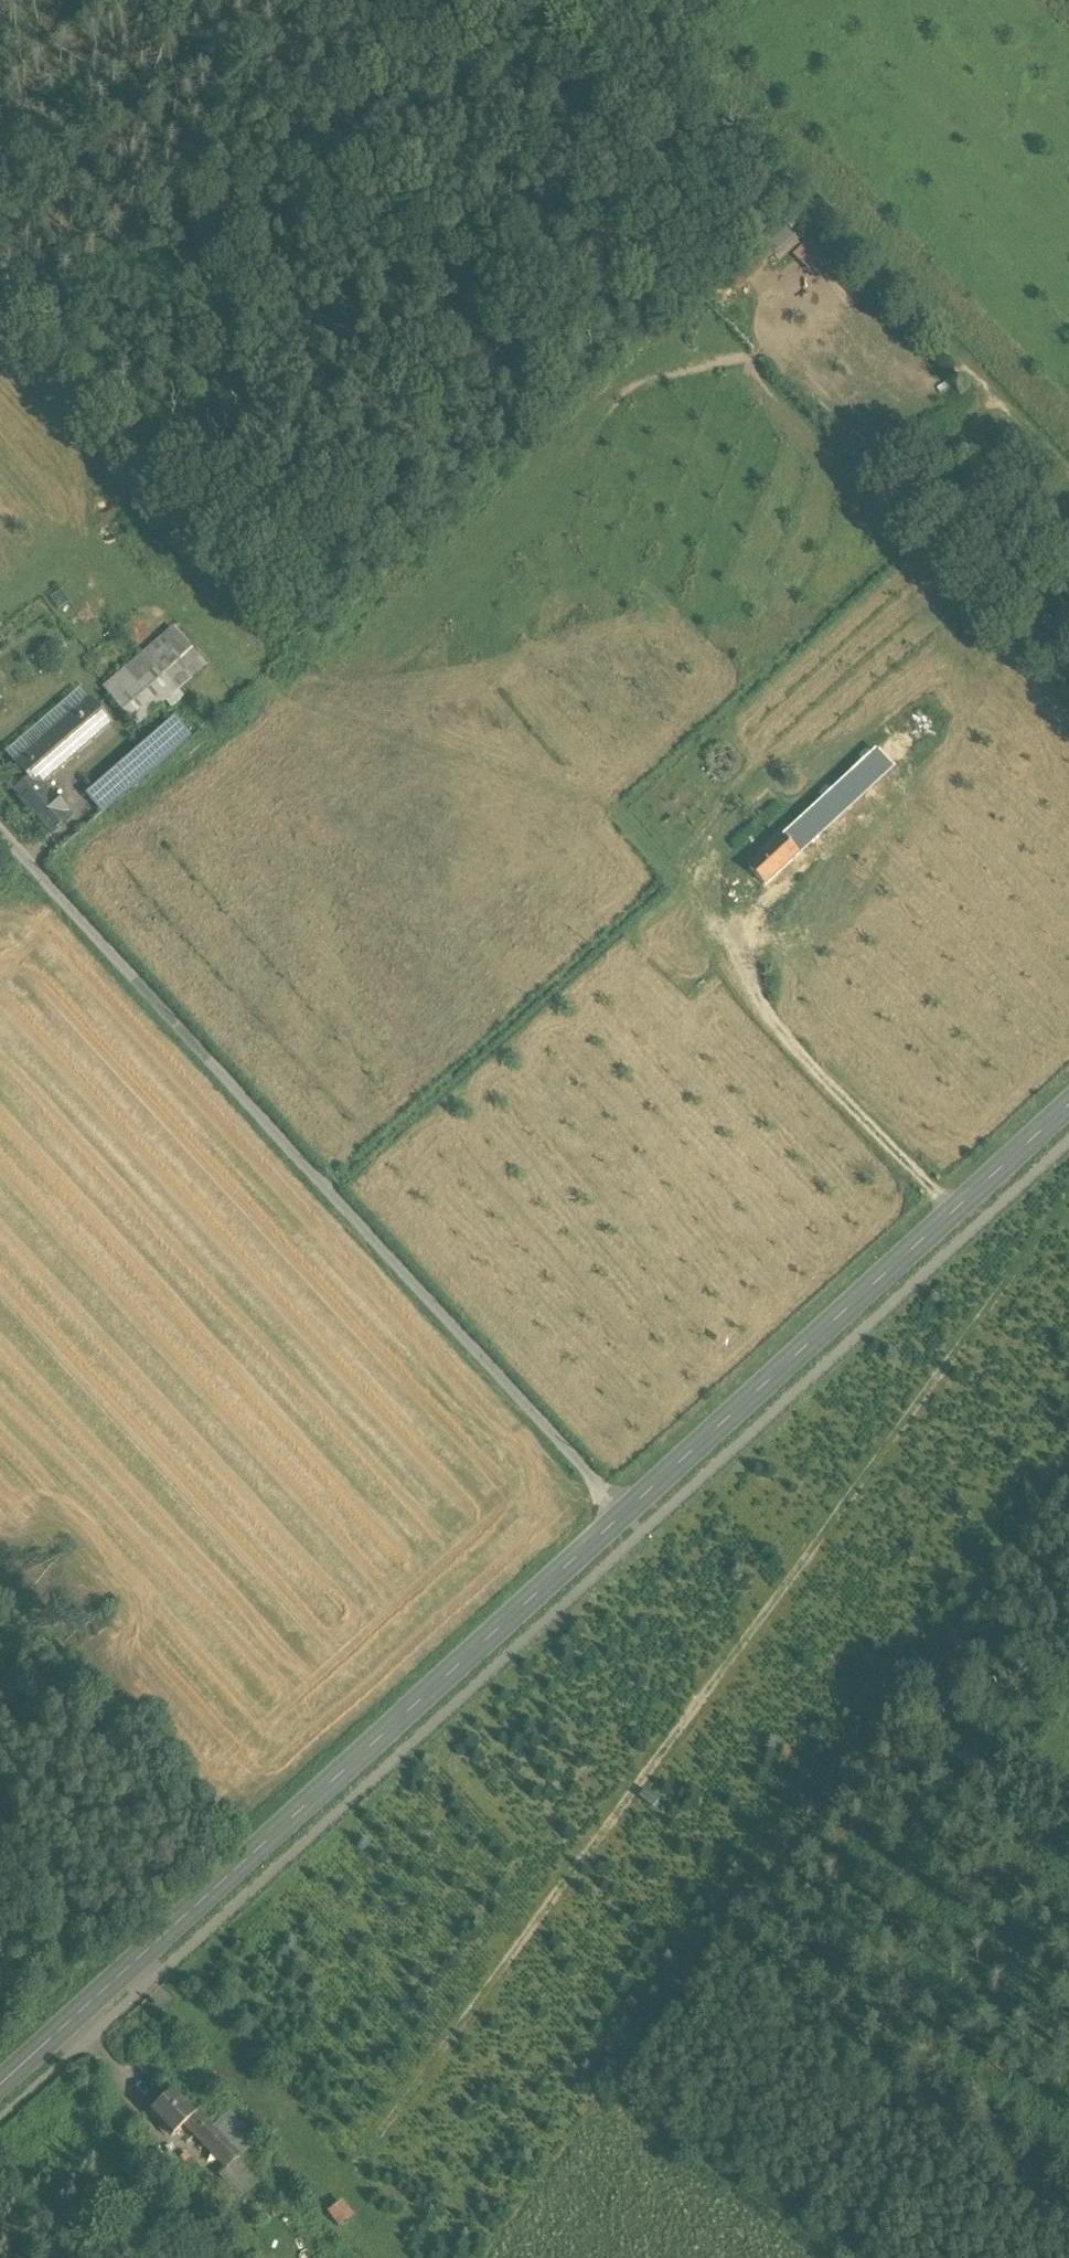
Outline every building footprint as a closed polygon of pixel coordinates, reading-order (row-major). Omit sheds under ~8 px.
[(813,235),(792,255),(825,289),(845,269),(813,235)] [(162,651),(108,698),(135,728),(190,681),(162,651)] [(89,703),(16,766),(21,773),(14,780),(21,787),(29,780),(36,788),(108,726),(89,703)] [(176,724),(89,800),(102,814),(102,813),(101,812),(117,798),(116,796),(186,735),(176,724)] [(47,792),(43,796),(36,788),(29,780),(21,787),(14,794),(50,835),(65,822),(61,817),(65,813),(47,792)] [(752,869),(768,886),(798,856),(783,840),(752,869)] [(193,2114),(171,2090),(148,2113),(170,2137),(183,2125),(225,2168),(226,2169),(240,2155),(214,2127),(198,2110),(193,2114)] [(256,2140),(230,2113),(214,2127),(240,2155),(256,2140)] [(240,2155),(226,2169),(225,2168),(218,2174),(239,2196),(260,2176),(240,2155)] [(334,2226),(350,2215),(340,2199),(324,2211),(334,2226)]
